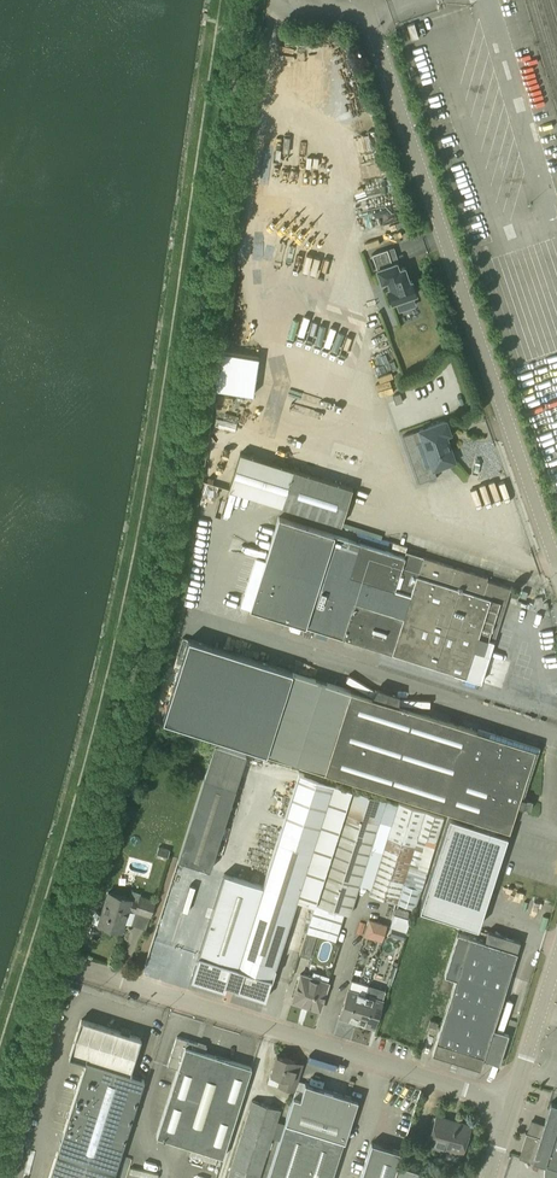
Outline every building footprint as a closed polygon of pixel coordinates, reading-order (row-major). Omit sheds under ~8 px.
[(358,234),(362,249),(388,242),(383,227),(358,234)] [(393,264),(387,249),(372,254),(382,282),(388,280),(390,288),(387,289),(392,302),(396,300),(399,310),(415,304),(411,295),(416,293),(412,280),(409,281),(404,267),(399,269),(397,262),(393,264)] [(388,304),(384,293),(376,296),(388,327),(396,325),(392,315),(390,316),(386,305),(388,304)] [(263,357),(227,348),(219,384),(256,394),(263,357)] [(218,390),(215,406),(229,409),(232,392),(218,390)] [(446,420),(419,430),(408,434),(411,444),(406,446),(404,451),(409,454),(419,483),(437,476),(434,468),(455,461),(446,435),(450,433),(446,420)] [(229,488),(282,505),(341,524),(340,525),(381,538),(382,535),(342,522),(352,488),(293,469),(240,452),(229,488)] [(435,560),(423,556),(407,551),(405,556),(279,516),(250,608),(466,676),(478,636),(494,641),(511,588),(487,580),(488,577),(445,563),(444,569),(433,566),(435,560)] [(374,698),(350,690),(189,639),(163,720),(474,819),(498,826),(509,830),(516,805),(530,810),(533,800),(520,796),(535,749),(396,705),(397,696),(379,690),(374,698)] [(188,951),(209,885),(207,884),(214,862),(213,862),(238,781),(246,755),(215,745),(205,777),(204,777),(179,858),(145,965),(155,968),(164,943),(188,951)] [(315,904),(315,903),(352,788),(298,771),(263,885),(224,873),(191,979),(225,990),(233,966),(272,978),(297,899),(315,904)] [(352,788),(315,903),(316,903),(320,905),(350,914),(379,821),(391,825),(398,803),(386,799),(352,788)] [(398,802),(398,803),(391,825),(369,894),(415,908),(443,817),(398,802)] [(496,831),(498,826),(474,819),(472,824),(449,817),(449,818),(420,909),(478,927),(506,837),(507,835),(496,831)] [(170,849),(159,846),(157,854),(168,857),(170,849)] [(102,913),(96,911),(92,922),(121,931),(129,907),(136,910),(135,911),(150,915),(155,900),(140,896),(138,903),(131,900),(131,899),(108,892),(102,913)] [(310,958),(317,933),(321,921),(316,919),(320,905),(316,903),(308,930),(307,930),(299,954),(310,958)] [(394,912),(408,916),(410,911),(395,907),(394,912)] [(391,926),(406,931),(410,918),(394,913),(391,926)] [(382,941),(387,925),(369,919),(364,935),(382,941)] [(390,935),(404,939),(406,931),(392,927),(390,935)] [(483,1059),(499,1064),(509,1034),(493,1029),(521,941),(489,931),(485,942),(458,933),(444,975),(456,979),(432,1053),(480,1068),(483,1059)] [(327,981),(329,976),(313,971),(311,976),(327,981)] [(292,1001),(320,1010),(328,982),(301,974),(292,1001)] [(357,1022),(368,985),(351,980),(340,1016),(357,1022)] [(368,985),(357,1022),(374,1027),(386,990),(368,985)] [(121,1032),(81,1020),(70,1055),(87,1060),(49,1177),(113,1177),(144,1079),(129,1074),(140,1039),(129,1035),(131,1030),(122,1027),(121,1032)] [(428,1025),(436,1028),(438,1022),(430,1020),(428,1025)] [(178,1068),(156,1136),(223,1157),(252,1067),(205,1052),(207,1046),(177,1036),(167,1065),(178,1068)] [(295,1060),(277,1054),(270,1074),(281,1077),(278,1086),(295,1091),(301,1070),(293,1068),(295,1060)] [(344,1140),(345,1141),(357,1101),(352,1091),(307,1078),(301,1094),(295,1091),(268,1177),(332,1177),(344,1140)] [(281,1109),(252,1100),(228,1177),(259,1177),(281,1109)] [(532,1121),(531,1122),(534,1123),(530,1134),(525,1132),(525,1133),(527,1134),(520,1157),(545,1165),(544,1177),(556,1177),(556,1104),(551,1102),(544,1125),(532,1121)] [(461,1155),(471,1125),(437,1114),(427,1144),(461,1155)] [(398,1163),(401,1151),(372,1142),(360,1177),(445,1177),(398,1163)]
